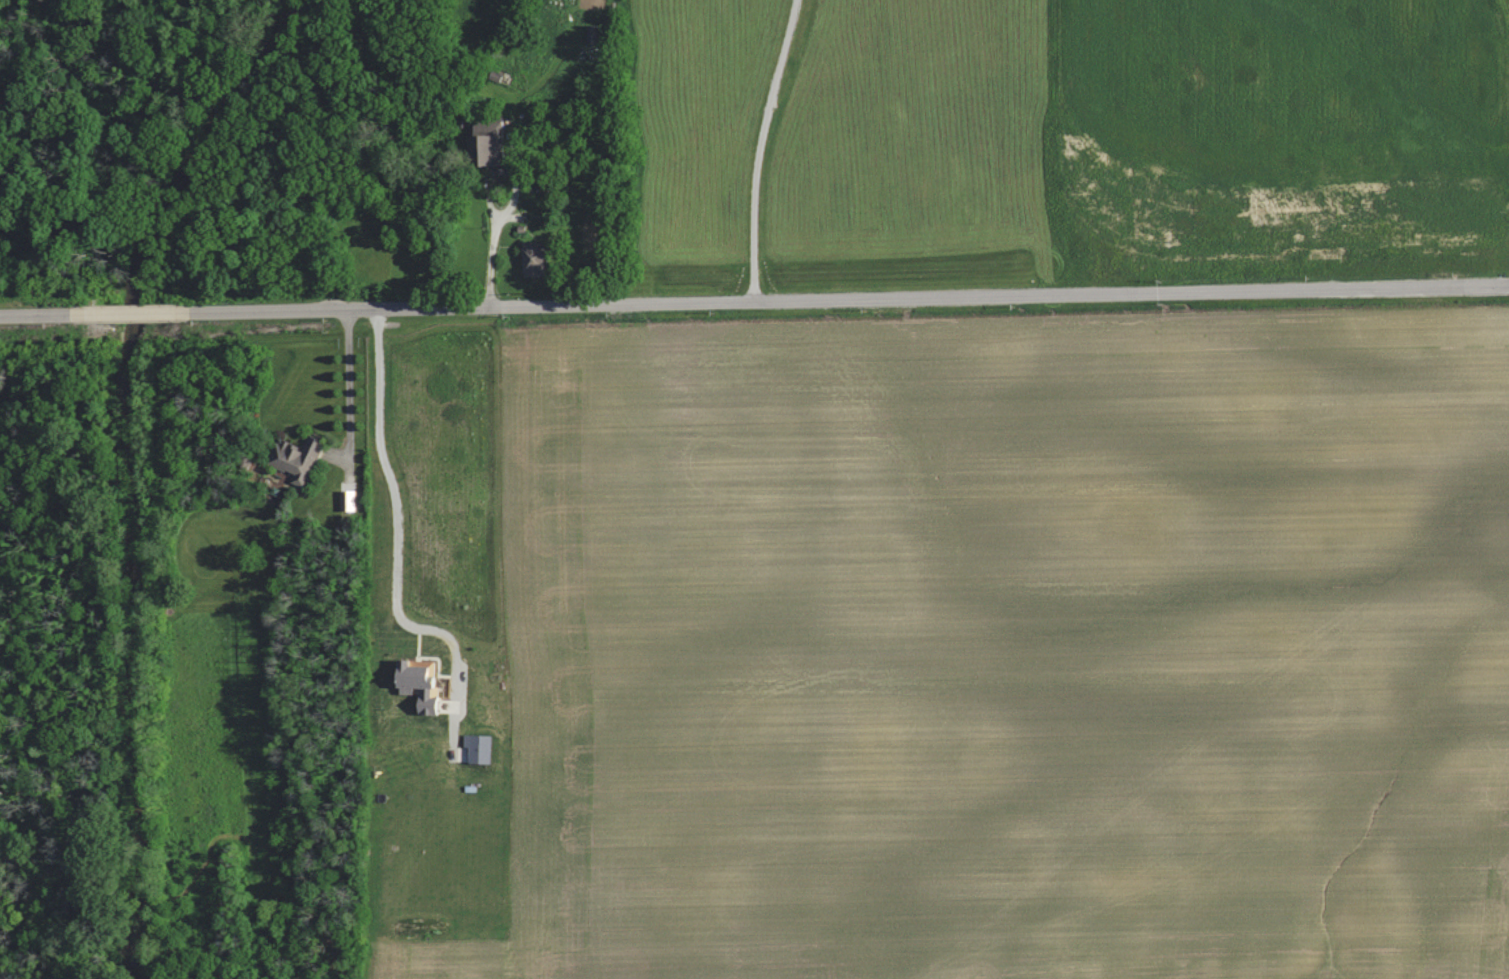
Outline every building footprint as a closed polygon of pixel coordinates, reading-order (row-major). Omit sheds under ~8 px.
[(500,112),(485,113),(485,134),(466,134),(467,156),(472,156),(472,164),(502,163),(500,112)] [(543,246),(520,246),(520,276),(542,276),(543,246)] [(322,442),(306,436),(300,450),(276,440),(266,464),(292,474),(288,483),(303,489),(322,442)] [(433,661),(393,661),(393,694),(410,694),(411,688),(415,688),(414,714),(437,714),(437,685),(433,684),(433,661)] [(489,735),(463,735),(462,747),(467,748),(467,763),(489,764),(489,735)]
